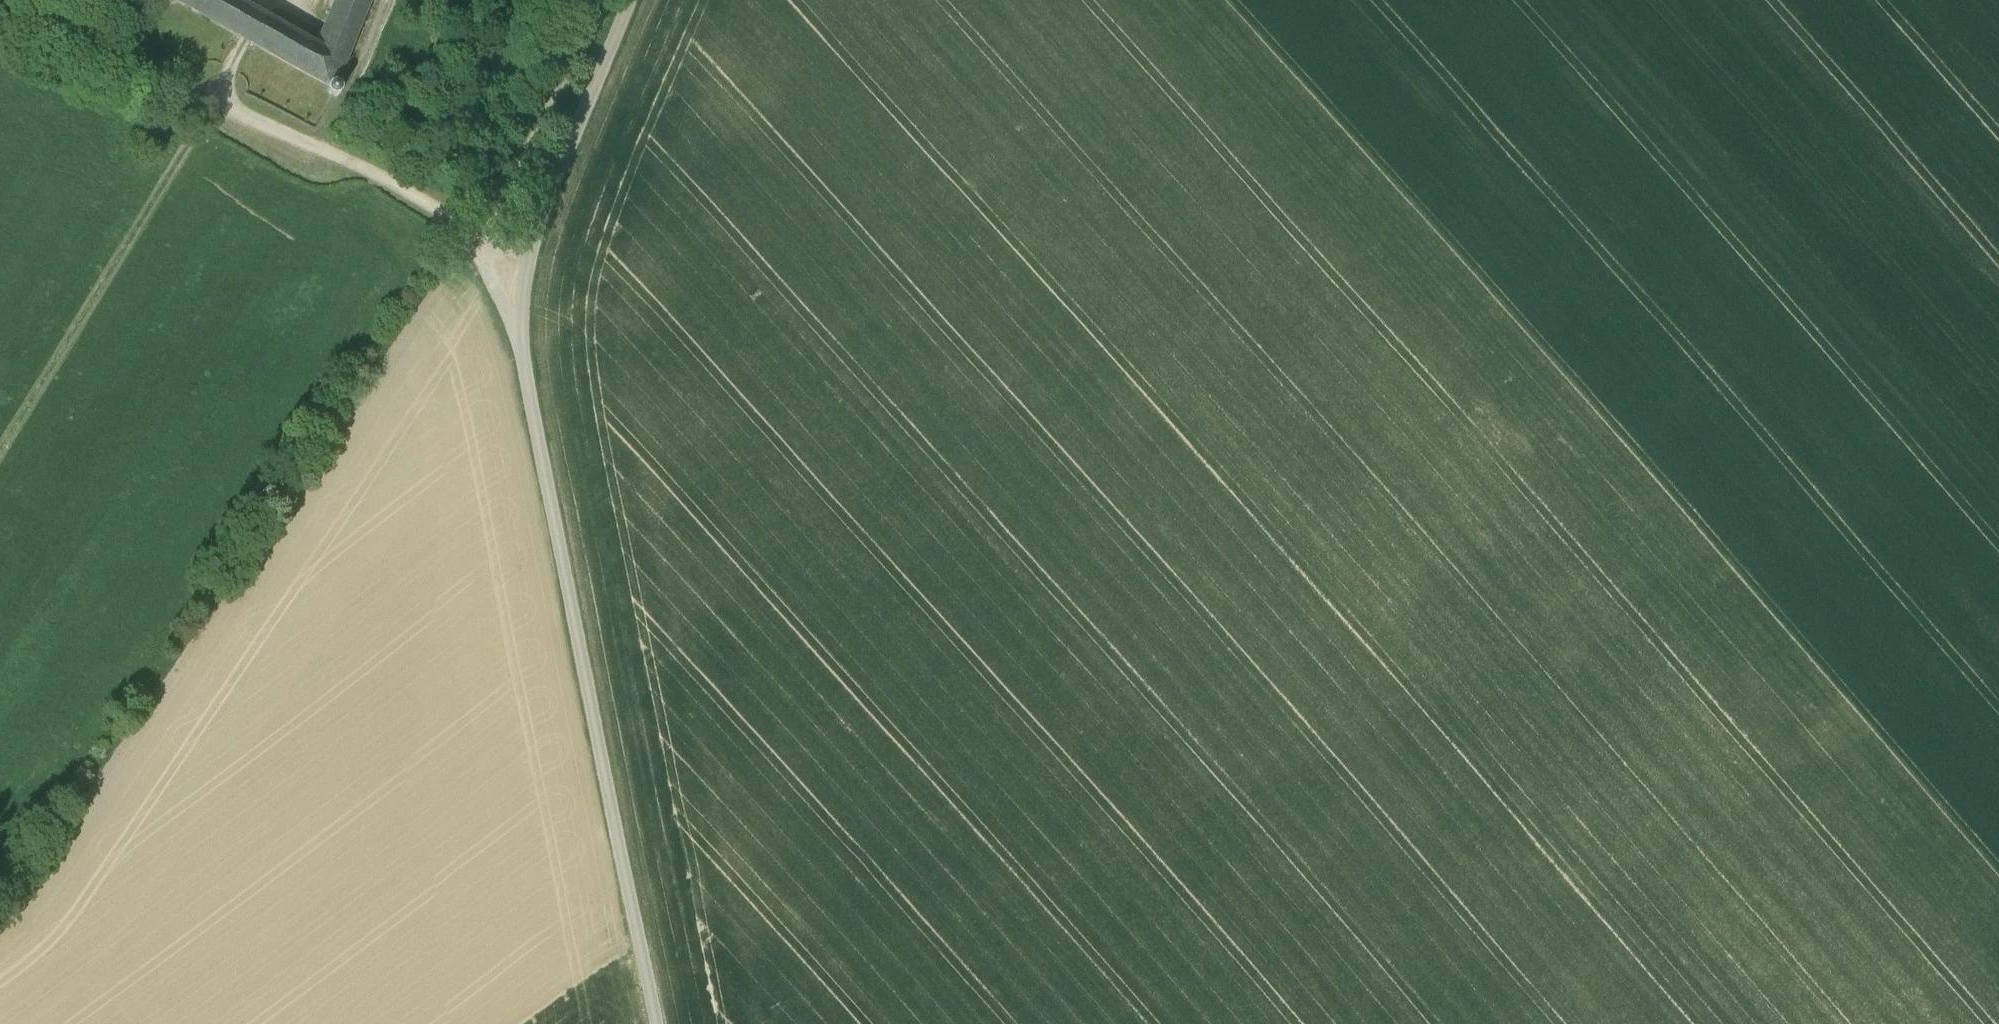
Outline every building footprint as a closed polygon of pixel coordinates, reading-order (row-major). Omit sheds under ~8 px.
[(164,2),(164,4),(166,6),(167,7),(169,8),(172,8),(173,7),(175,5),(236,39),(237,39),(238,40),(252,13),(233,2),(229,0),(164,0),(164,2)] [(252,13),(238,40),(237,39),(236,39),(326,89),(325,93),(325,96),(327,98),(329,99),(331,100),(334,99),(336,98),(337,96),(338,94),(338,91),(336,89),(335,87),(371,0),(335,0),(315,48),(252,13)]
